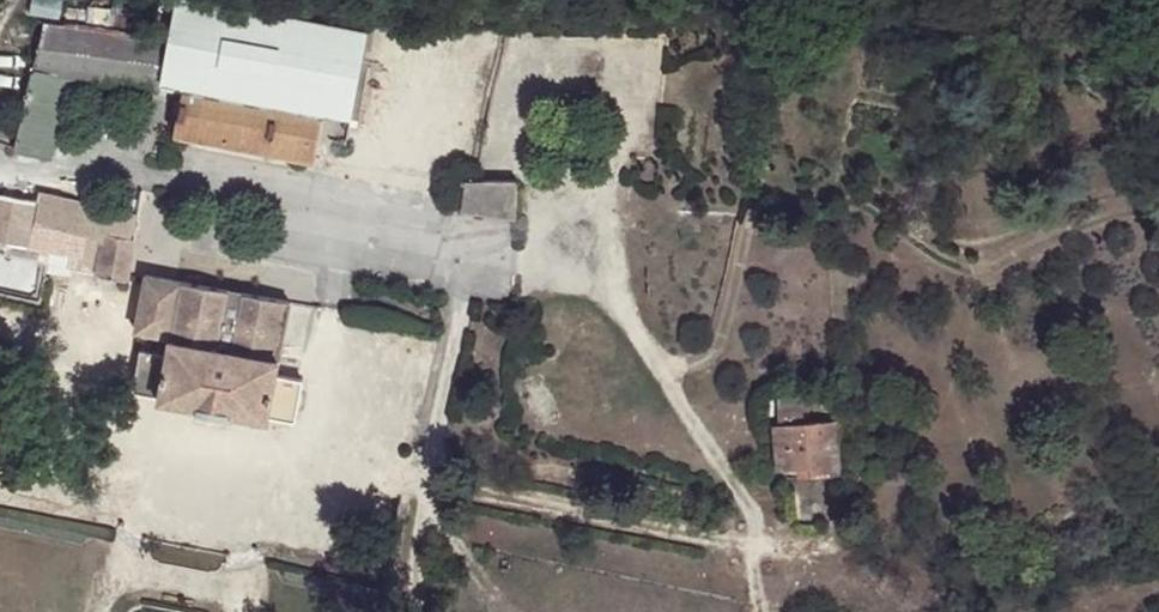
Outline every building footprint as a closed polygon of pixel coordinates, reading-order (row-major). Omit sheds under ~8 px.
[(37,25),(6,148),(5,148),(5,149),(42,159),(58,94),(61,82),(90,85),(174,96),(166,137),(309,163),(319,110),(346,116),(367,8),(255,1),(252,10),(195,0),(173,0),(165,37),(160,37),(37,25)] [(61,82),(58,94),(88,97),(90,85),(61,82)] [(517,218),(517,179),(463,179),(463,218),(517,218)] [(93,276),(92,283),(123,286),(129,224),(33,200),(31,208),(0,204),(0,251),(93,276)] [(272,364),(284,307),(144,281),(133,336),(163,342),(163,345),(272,364)] [(272,364),(163,345),(160,361),(153,402),(152,406),(262,425),(263,422),(270,381),(272,364)] [(153,402),(160,361),(135,356),(126,397),(153,402)] [(270,381),(263,422),(291,428),(299,387),(270,381)] [(781,419),(805,416),(813,415),(812,402),(780,405),(781,419)] [(806,429),(805,416),(781,419),(783,431),(806,429)] [(836,426),(806,429),(783,431),(778,432),(783,475),(803,473),(814,472),(814,481),(841,478),(836,426)] [(803,483),(814,481),(814,472),(803,473),(803,483)]
